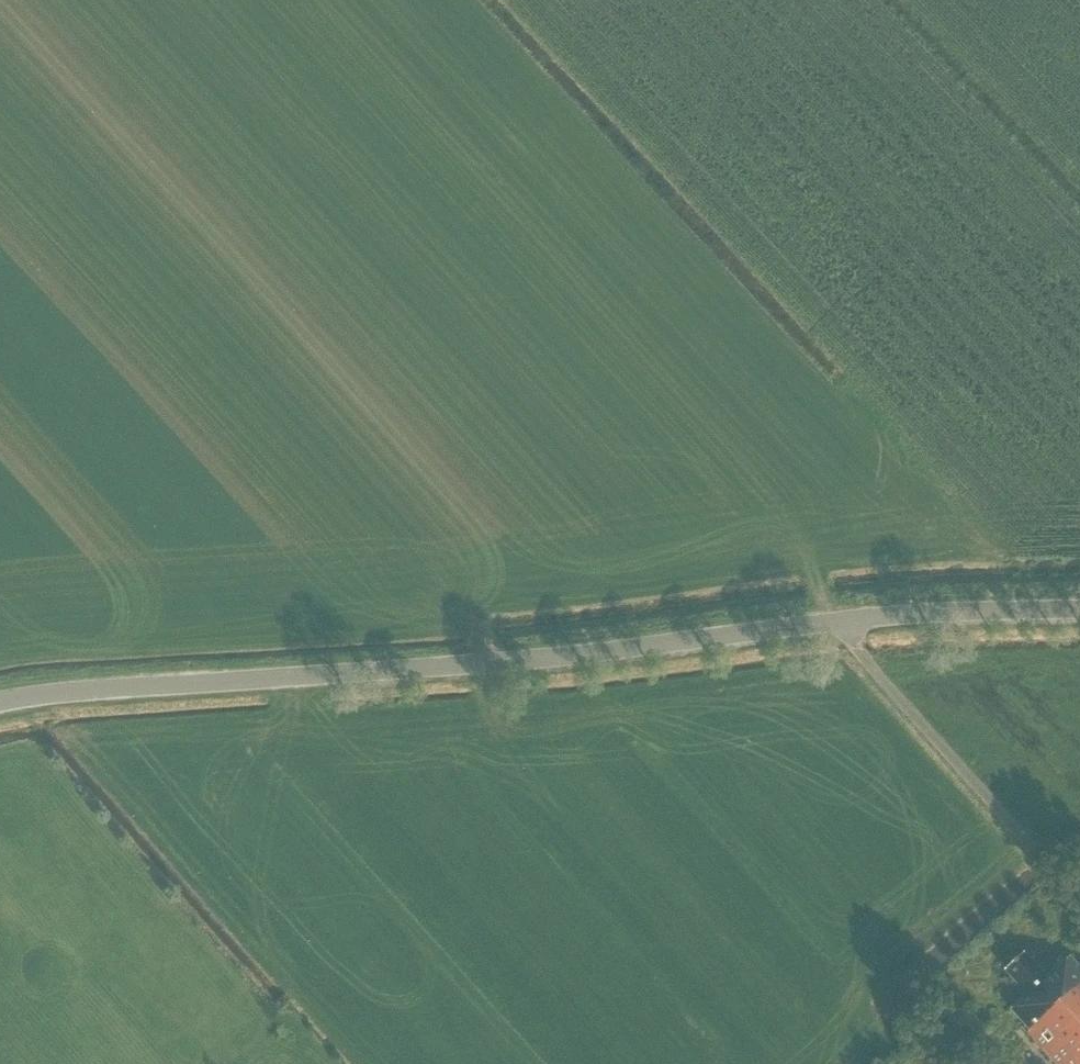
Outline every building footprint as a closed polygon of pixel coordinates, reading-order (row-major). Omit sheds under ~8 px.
[(1004,970),(1027,995),(1011,1009),(1030,1031),(1028,1033),(1056,1063),(1079,1063),(1079,968),(1070,956),(1046,978),(1024,953),(1004,970)]
